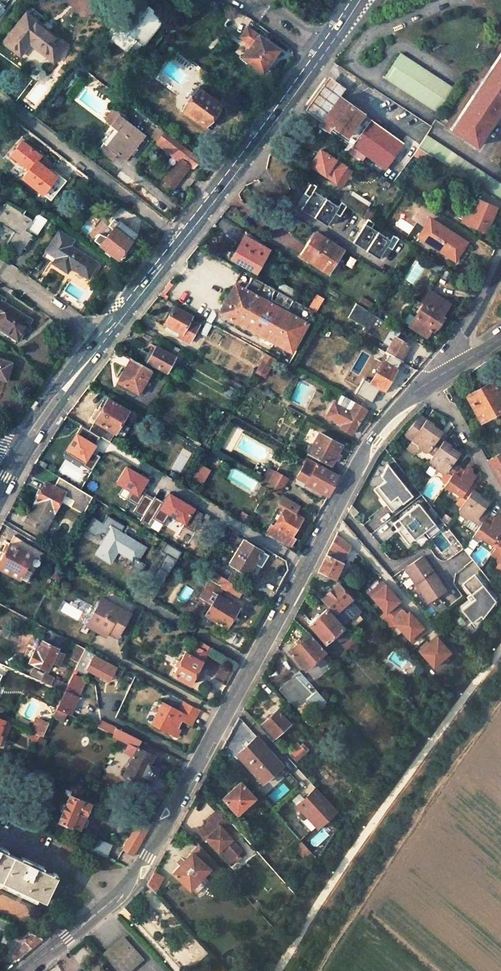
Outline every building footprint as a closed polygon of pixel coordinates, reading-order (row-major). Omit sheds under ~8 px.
[(124,11),(105,35),(126,52),(134,41),(141,46),(162,20),(147,8),(137,21),(124,11)] [(26,17),(4,46),(20,59),(29,46),(54,65),(67,48),(26,17)] [(278,50),(247,28),(240,38),(251,46),(242,58),(262,72),(278,50)] [(500,96),(500,52),(481,82),(500,96)] [(400,55),(385,79),(438,113),(454,90),(400,55)] [(348,85),(331,73),(305,111),(323,122),(340,96),(348,85)] [(481,82),(450,129),(476,146),(500,109),(500,96),(481,82)] [(182,111),(181,112),(203,128),(209,119),(213,122),(222,109),(191,86),(176,106),(182,111)] [(407,141),(340,96),(323,122),(320,126),(328,132),(330,129),(388,169),(383,177),(392,183),(401,170),(392,164),(407,141)] [(116,129),(105,144),(103,143),(98,149),(110,159),(116,152),(123,158),(142,134),(124,120),(126,117),(116,109),(111,110),(103,119),(107,123),(115,114),(118,116),(111,125),(116,129)] [(199,159),(163,131),(155,142),(178,160),(163,180),(172,187),(189,165),(192,168),(199,159)] [(426,135),(418,147),(500,203),(500,185),(426,135)] [(21,141),(10,155),(28,169),(22,177),(50,199),(65,180),(49,167),(46,171),(34,162),(39,156),(21,141)] [(322,150),(312,165),(344,187),(354,171),(322,150)] [(333,216),(333,215),(335,212),(341,216),(348,206),(342,202),(339,205),(316,190),(319,185),(312,181),(305,193),(310,196),(303,209),(328,224),(333,216)] [(361,214),(366,207),(346,194),(342,201),(361,214)] [(458,220),(487,232),(497,209),(474,198),(469,210),(463,208),(458,220)] [(0,215),(0,225),(15,235),(7,248),(21,257),(33,237),(26,233),(32,222),(6,205),(0,215)] [(254,221),(261,227),(268,220),(261,213),(254,221)] [(33,237),(37,239),(47,222),(36,215),(32,222),(26,233),(33,237)] [(393,250),(400,238),(394,235),(392,240),(373,228),(375,223),(369,219),(353,242),(380,259),(387,249),(384,248),(386,246),(393,250)] [(113,220),(108,226),(112,229),(99,245),(117,259),(135,237),(113,220)] [(433,220),(421,236),(439,248),(438,249),(455,261),(468,243),(433,220)] [(61,232),(44,258),(55,265),(69,274),(72,269),(90,279),(98,265),(72,248),(76,241),(61,232)] [(318,234),(303,256),(327,273),(342,250),(318,234)] [(245,237),(232,259),(256,272),(269,251),(245,237)] [(252,277),(245,290),(235,285),(220,313),(266,337),(263,343),(288,356),(290,350),(292,351),(313,312),(308,309),(252,277)] [(402,321),(419,331),(428,337),(431,332),(435,326),(438,328),(444,319),(442,317),(451,304),(432,291),(423,304),(416,300),(402,321)] [(3,330),(6,326),(24,338),(35,323),(7,304),(9,301),(0,296),(0,328),(3,330)] [(313,312),(321,300),(315,296),(308,309),(313,312)] [(347,317),(383,337),(390,324),(354,305),(347,317)] [(190,341),(200,325),(190,320),(191,317),(174,307),(165,323),(166,324),(164,327),(178,335),(190,341)] [(6,326),(3,330),(21,342),(24,338),(6,326)] [(400,362),(408,366),(416,353),(409,349),(411,346),(395,337),(386,353),(389,355),(400,362)] [(144,347),(141,353),(148,356),(147,358),(170,372),(171,371),(176,375),(180,367),(176,365),(179,359),(184,361),(186,356),(179,352),(176,357),(158,347),(154,353),(144,347)] [(266,372),(275,358),(266,353),(258,367),(266,372)] [(389,355),(384,364),(381,362),(370,382),(384,390),(400,362),(389,355)] [(132,358),(119,382),(140,393),(153,370),(132,358)] [(0,362),(0,381),(6,383),(11,366),(0,362)] [(469,396),(483,420),(500,409),(500,395),(494,382),(469,396)] [(326,414),(343,425),(341,428),(351,434),(366,409),(341,394),(340,394),(335,403),(333,402),(326,414)] [(109,443),(127,411),(107,399),(89,431),(109,443)] [(432,427),(419,418),(406,436),(434,456),(444,441),(439,438),(441,435),(431,428),(432,427)] [(89,466),(101,446),(77,431),(65,451),(89,466)] [(318,432),(307,450),(329,464),(339,445),(318,432)] [(431,461),(439,466),(438,468),(445,473),(449,472),(453,466),(458,469),(460,466),(455,463),(461,454),(451,447),(452,445),(445,440),(444,441),(434,456),(431,461)] [(338,474),(307,457),(295,478),(296,483),(303,487),(311,492),(313,488),(326,495),(338,474)] [(199,462),(191,477),(203,484),(211,469),(199,462)] [(500,480),(500,462),(493,467),(500,480)] [(194,529),(204,510),(168,493),(164,502),(144,492),(151,477),(126,464),(117,483),(123,486),(119,494),(137,503),(132,512),(151,522),(149,526),(159,531),(167,515),(194,529)] [(414,495),(392,464),(384,476),(387,480),(377,488),(395,510),(414,495)] [(454,476),(447,485),(464,496),(468,491),(472,494),(475,489),(471,486),(479,474),(474,470),(474,469),(474,468),(473,467),(472,467),(470,467),(468,468),(467,468),(466,469),(466,470),(460,466),(458,469),(454,476)] [(453,466),(449,472),(449,473),(454,476),(458,469),(453,466)] [(274,473),(267,469),(260,482),(267,486),(274,473)] [(285,479),(274,473),(267,486),(277,492),(285,479)] [(83,513),(93,496),(59,477),(56,482),(71,491),(64,503),(83,513)] [(65,493),(46,483),(26,521),(45,531),(65,493)] [(462,507),(471,513),(470,516),(475,519),(477,519),(479,518),(482,513),(487,517),(491,512),(485,508),(492,499),(482,492),(484,489),(478,485),(475,489),(472,494),(462,507)] [(269,524),(263,535),(287,549),(292,539),(289,537),(300,519),(292,514),(298,504),(282,495),(266,523),(269,524)] [(430,540),(442,531),(422,503),(401,518),(406,526),(402,529),(410,541),(424,531),(430,540)] [(466,549),(470,555),(485,534),(500,544),(500,543),(500,532),(500,531),(500,513),(499,512),(499,513),(498,513),(497,514),(492,511),(491,512),(487,517),(466,549)] [(140,560),(147,544),(121,532),(125,524),(106,515),(104,522),(92,516),(87,529),(103,536),(94,555),(112,564),(117,553),(133,560),(130,566),(141,571),(145,563),(140,560)] [(45,531),(26,521),(23,526),(42,536),(45,531)] [(0,561),(0,566),(27,581),(44,552),(14,536),(0,561)] [(243,540),(229,563),(247,574),(261,551),(243,540)] [(319,570),(334,578),(344,556),(330,548),(319,570)] [(295,554),(287,549),(276,569),(285,574),(295,554)] [(447,591),(423,557),(407,569),(418,585),(416,587),(428,605),(447,591)] [(418,585),(407,569),(404,570),(416,587),(418,585)] [(227,580),(214,572),(210,579),(210,580),(222,588),(238,598),(243,590),(227,580)] [(315,578),(324,583),(328,581),(330,578),(318,572),(315,578)] [(476,574),(465,584),(479,600),(466,611),(476,623),(500,603),(476,574)] [(231,575),(227,580),(243,590),(246,585),(231,575)] [(370,589),(372,593),(386,581),(383,578),(370,589)] [(201,595),(213,602),(218,594),(222,588),(210,580),(201,595)] [(378,614),(383,621),(401,605),(396,599),(399,597),(386,581),(372,593),(385,608),(378,614)] [(346,623),(353,616),(344,606),(353,597),(338,583),(323,598),(346,623)] [(185,584),(178,597),(186,602),(194,589),(185,584)] [(239,607),(218,594),(213,602),(205,615),(226,628),(239,607)] [(101,597),(87,621),(106,633),(107,631),(116,636),(130,613),(101,597)] [(396,621),(409,636),(422,624),(409,609),(406,611),(401,605),(383,621),(389,627),(396,621)] [(327,608),(311,623),(327,641),(343,626),(327,608)] [(87,621),(85,625),(104,636),(106,633),(87,621)] [(425,628),(422,624),(409,636),(412,639),(425,628)] [(49,629),(45,637),(62,647),(66,639),(49,629)] [(310,632),(291,650),(307,669),(327,651),(310,632)] [(434,635),(426,641),(428,643),(419,651),(431,665),(447,651),(434,635)] [(350,650),(357,644),(350,636),(343,642),(350,650)] [(62,647),(45,637),(37,651),(35,650),(29,662),(46,671),(51,662),(59,666),(65,655),(59,652),(62,647)] [(201,641),(197,648),(206,652),(209,647),(201,641)] [(428,643),(426,641),(417,649),(419,651),(428,643)] [(85,648),(78,645),(71,658),(78,662),(85,648)] [(85,648),(78,662),(75,669),(86,675),(89,670),(110,680),(117,666),(85,648)] [(185,653),(173,675),(189,684),(193,677),(198,679),(202,671),(197,669),(206,652),(197,648),(192,657),(185,653)] [(30,674),(42,678),(43,672),(32,668),(30,674)] [(300,671),(280,689),(302,714),(312,705),(316,711),(327,701),(322,696),(317,690),(300,671)] [(65,690),(57,706),(68,712),(71,714),(79,698),(77,697),(86,679),(73,672),(67,685),(65,690)] [(65,690),(67,685),(44,674),(40,680),(65,690)] [(166,704),(179,711),(184,702),(171,695),(166,704)] [(179,711),(166,704),(163,703),(157,714),(158,718),(154,725),(174,736),(177,736),(177,735),(178,734),(178,733),(179,732),(178,729),(175,727),(176,724),(178,725),(180,721),(190,726),(199,710),(184,702),(179,711)] [(57,706),(53,714),(64,720),(68,712),(57,706)] [(272,740),(291,723),(278,710),(260,727),(272,740)] [(1,737),(4,738),(11,721),(0,717),(0,739),(1,737)] [(43,735),(49,723),(37,717),(31,730),(36,732),(41,734),(43,735)] [(118,725),(103,717),(98,725),(113,733),(117,727),(118,725)] [(112,735),(130,744),(127,751),(134,755),(123,775),(138,783),(143,775),(151,779),(157,768),(149,764),(153,756),(137,747),(141,740),(117,727),(113,733),(112,735)] [(41,734),(36,732),(33,740),(37,743),(41,734)] [(257,737),(238,755),(263,784),(283,767),(257,737)] [(300,747),(291,755),(297,761),(306,752),(300,747)] [(282,782),(269,794),(276,802),(289,789),(282,782)] [(240,783),(223,799),(237,815),(255,799),(240,783)] [(92,798),(64,786),(63,788),(63,790),(64,792),(65,794),(67,795),(57,819),(78,829),(79,825),(81,827),(82,826),(84,827),(86,826),(89,821),(88,821),(88,819),(87,819),(88,817),(87,817),(87,815),(86,815),(92,804),(90,803),(92,798)] [(338,809),(316,786),(308,795),(311,798),(308,800),(305,797),(298,804),(319,827),(338,809)] [(202,831),(221,852),(223,851),(234,863),(243,857),(239,853),(243,850),(224,829),(231,823),(220,811),(207,822),(210,825),(202,831)] [(126,846),(122,849),(132,855),(137,849),(140,844),(151,825),(137,819),(132,829),(134,830),(126,846)] [(110,844),(94,837),(89,848),(105,855),(110,844)] [(303,841),(296,847),(305,856),(312,850),(303,841)] [(46,901),(58,876),(37,866),(38,863),(29,859),(28,861),(1,849),(2,846),(0,845),(0,879),(46,901)] [(192,852),(174,873),(191,888),(208,870),(216,863),(200,845),(192,853),(192,852)] [(191,888),(198,895),(216,877),(208,870),(191,888)] [(147,884),(154,892),(163,876),(154,871),(147,884)] [(10,922),(0,918),(0,927),(6,930),(10,922)] [(43,938),(33,934),(25,945),(31,950),(45,939),(43,938)] [(144,959),(124,938),(118,943),(102,957),(115,970),(131,970),(144,959)]
